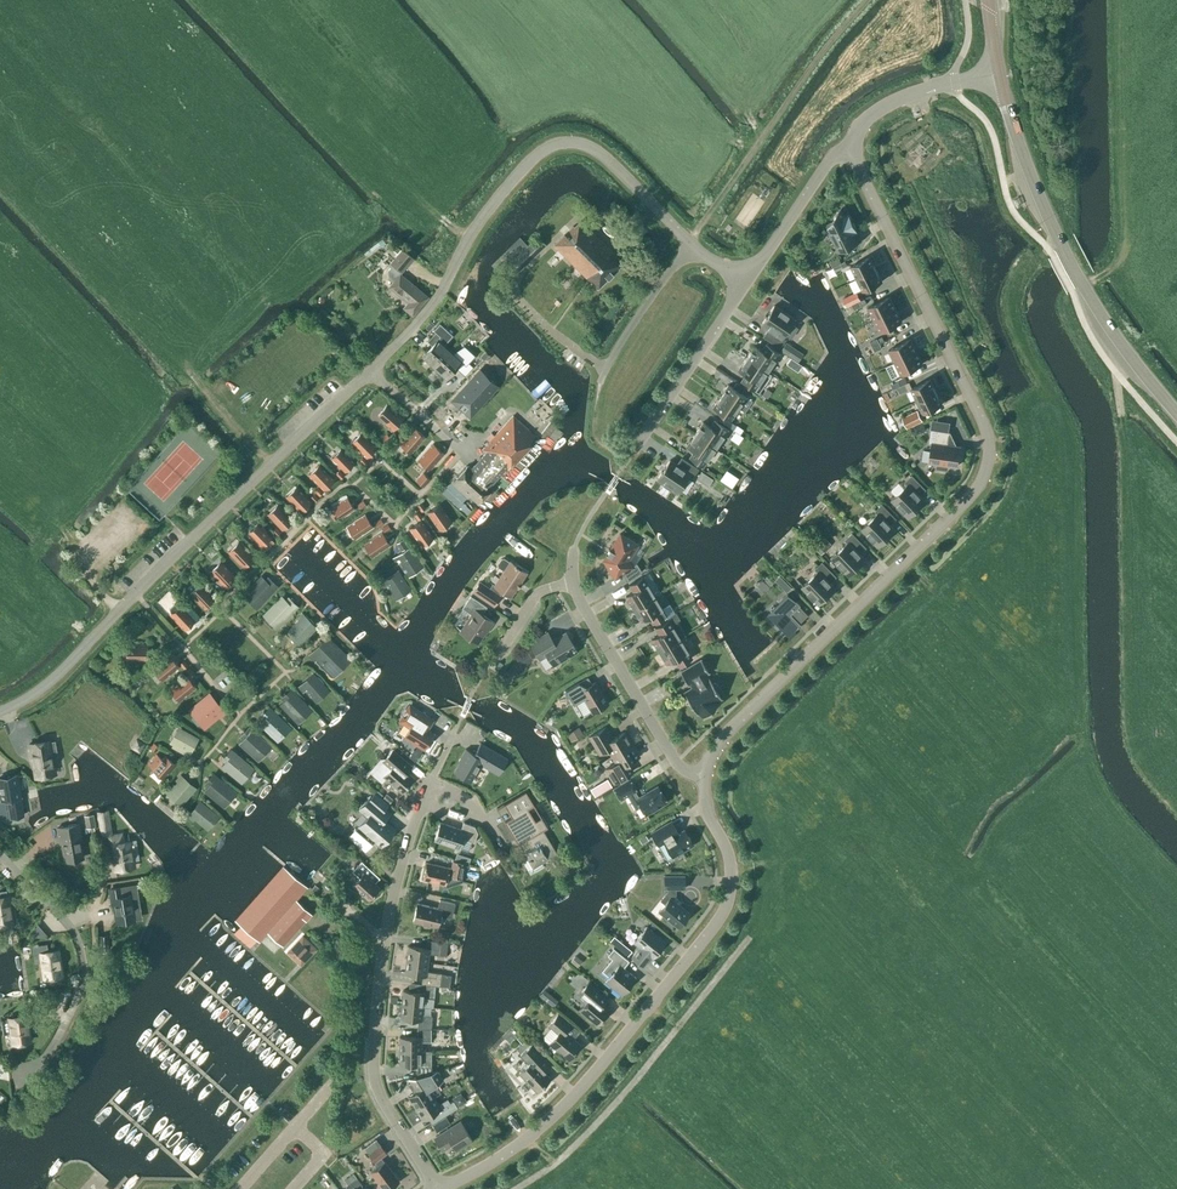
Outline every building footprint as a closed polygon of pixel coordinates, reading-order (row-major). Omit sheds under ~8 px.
[(893,183),(902,202),(908,200),(900,180),(893,183)] [(827,224),(841,252),(857,244),(851,231),(856,228),(849,213),(843,216),(841,210),(840,209),(832,221),(827,224)] [(623,263),(581,221),(575,226),(574,225),(554,245),(588,279),(590,277),(592,279),(590,280),(598,288),(623,263)] [(630,240),(625,235),(620,239),(626,245),(630,240)] [(528,246),(506,268),(514,276),(546,245),(538,236),(528,246)] [(526,244),(520,238),(491,266),(497,272),(499,274),(506,268),(528,246),(526,244)] [(386,244),(382,239),(364,253),(366,256),(376,248),(378,250),(386,244)] [(428,296),(401,274),(414,258),(402,248),(400,250),(393,244),(389,248),(397,254),(388,265),(390,267),(387,270),(388,279),(393,283),(389,287),(408,302),(403,307),(412,315),(428,296)] [(876,269),(870,257),(851,266),(857,279),(876,269)] [(857,279),(860,285),(863,291),(882,281),(876,269),(857,279)] [(860,299),(857,292),(843,298),(846,306),(860,299)] [(868,308),(874,320),(896,309),(890,297),(868,308)] [(774,306),(767,316),(761,325),(768,330),(763,337),(779,347),(784,340),(782,338),(784,335),(789,339),(797,328),(791,324),(794,319),(774,306)] [(902,321),(896,309),(874,320),(880,332),(902,321)] [(422,356),(434,367),(450,350),(443,344),(448,339),(438,330),(428,341),(432,345),(422,356)] [(889,350),(895,362),(917,352),(911,339),(889,350)] [(788,340),(783,349),(792,354),(788,360),(799,366),(802,360),(799,359),(804,349),(788,340)] [(746,358),(766,372),(779,353),(766,344),(761,351),(754,346),(746,358)] [(456,356),(450,350),(434,367),(446,378),(456,367),(460,371),(471,360),(460,351),(456,356)] [(923,364),(917,352),(895,362),(901,375),(923,364)] [(771,375),(766,372),(746,358),(738,370),(745,375),(741,381),(759,394),(771,375)] [(481,368),(453,398),(469,413),(497,383),(481,368)] [(936,392),(930,379),(911,389),(917,401),(936,392)] [(720,396),(738,408),(746,397),(728,384),(720,396)] [(942,404),(936,392),(917,401),(923,413),(942,404)] [(731,419),(738,408),(720,396),(713,407),(731,419)] [(387,422),(385,424),(393,431),(403,418),(387,404),(378,415),(387,422)] [(907,429),(923,421),(917,410),(902,418),(907,429)] [(467,466),(452,483),(467,497),(469,494),(478,502),(491,488),(489,486),(512,460),(514,462),(530,445),(528,443),(535,436),(513,416),(495,436),(491,433),(486,439),(489,442),(482,450),(485,453),(471,469),(467,466)] [(695,434),(715,448),(728,429),(715,420),(710,427),(703,422),(695,434)] [(742,430),(736,426),(733,430),(740,434),(742,430)] [(411,454),(425,438),(414,428),(400,444),(411,454)] [(934,443),(932,443),(930,462),(933,463),(932,467),(946,469),(947,465),(957,466),(960,447),(948,445),(950,432),(936,430),(935,443),(934,443)] [(366,458),(377,447),(362,432),(351,442),(366,458)] [(702,466),(715,448),(695,434),(687,446),(694,451),(689,458),(702,466)] [(430,470),(444,454),(433,444),(419,461),(430,470)] [(345,473),(354,463),(341,449),(331,459),(345,473)] [(670,460),(665,467),(657,480),(677,493),(690,475),(692,476),(697,469),(681,458),(677,465),(670,460)] [(324,490),(334,480),(319,465),(309,475),(324,490)] [(423,484),(433,478),(427,468),(417,474),(423,484)] [(704,468),(699,476),(709,482),(714,474),(704,468)] [(738,478),(730,472),(724,481),(733,487),(738,478)] [(926,489),(912,475),(905,482),(908,484),(892,500),(909,518),(925,501),(920,495),(926,489)] [(301,512),(311,502),(296,486),(286,497),(301,512)] [(341,519),(355,510),(347,498),(333,508),(341,519)] [(293,520),(278,504),(267,514),(282,530),(293,520)] [(876,511),(878,513),(862,529),(879,547),(896,530),(888,522),(894,516),(882,504),(876,511)] [(440,531),(452,523),(440,505),(428,513),(440,531)] [(355,540),(373,527),(365,515),(347,527),(355,540)] [(422,547),(434,539),(422,521),(410,530),(422,547)] [(261,547),(272,536),(259,522),(249,532),(256,539),(254,540),(261,547)] [(372,558),(390,546),(382,533),(364,546),(372,558)] [(866,547),(852,533),(846,540),(848,542),(832,558),(849,576),(866,559),(860,553),(866,547)] [(628,538),(628,539),(620,534),(610,549),(609,549),(609,550),(607,553),(606,554),(607,554),(604,560),(615,577),(622,573),(627,582),(642,572),(637,563),(632,566),(628,560),(637,545),(635,543),(635,542),(628,538)] [(828,548),(821,541),(814,548),(821,555),(828,548)] [(243,567),(254,557),(239,542),(228,552),(243,567)] [(408,571),(418,564),(408,549),(394,558),(397,564),(401,561),(408,571)] [(502,592),(510,597),(527,572),(510,561),(510,562),(504,558),(501,558),(497,563),(498,567),(503,571),(494,584),(493,583),(489,588),(479,582),(473,592),(493,605),(500,595),(502,592)] [(225,587),(236,577),(221,561),(210,572),(225,587)] [(830,582),(836,576),(823,562),(816,569),(818,571),(802,587),(819,604),(836,588),(830,582)] [(396,594),(406,587),(402,581),(404,579),(398,570),(381,581),(385,586),(389,584),(396,594)] [(781,571),(776,576),(788,587),(793,582),(781,571)] [(642,576),(637,580),(629,585),(633,592),(626,596),(633,608),(654,596),(642,576)] [(266,596),(276,585),(270,578),(267,581),(263,578),(249,592),(261,604),(267,598),(266,596)] [(205,609),(215,599),(201,583),(190,593),(205,609)] [(802,604),(790,592),(769,612),(792,635),(803,624),(802,623),(810,615),(801,605),(802,604)] [(488,631),(494,622),(482,614),(487,607),(471,596),(463,608),(473,615),(462,631),(478,642),(486,630),(488,631)] [(666,615),(654,596),(633,608),(641,621),(648,616),(652,623),(666,615)] [(287,602),(283,598),(269,612),(281,624),(287,618),(286,616),(297,605),(290,599),(287,602)] [(185,630),(195,620),(180,604),(179,606),(174,604),(169,608),(171,613),(170,615),(185,630)] [(293,631),(302,639),(315,626),(303,614),(298,619),(302,622),(293,631)] [(680,638),(668,619),(655,627),(659,634),(652,639),(659,651),(669,645),(680,638)] [(553,665),(577,651),(566,633),(553,641),(548,633),(530,643),(540,659),(547,655),(553,665)] [(680,638),(669,645),(659,651),(667,663),(674,659),(679,666),(692,658),(680,638)] [(339,664),(346,657),(330,642),(327,645),(323,641),(310,654),(315,660),(318,657),(328,668),(335,661),(339,664)] [(147,660),(148,645),(126,645),(126,660),(147,660)] [(153,670),(163,681),(179,668),(170,656),(153,670)] [(701,659),(700,660),(681,672),(688,684),(690,683),(693,687),(684,692),(689,700),(689,701),(691,705),(692,706),(692,705),(697,713),(699,712),(704,717),(709,712),(709,713),(711,711),(714,708),(715,706),(720,701),(718,700),(722,698),(718,691),(719,690),(719,688),(717,684),(714,683),(713,683),(709,677),(708,678),(705,674),(709,671),(701,659)] [(315,697),(324,689),(312,675),(299,687),(303,692),(307,689),(315,697)] [(179,702),(196,688),(187,677),(170,691),(179,702)] [(592,713),(608,703),(595,682),(582,690),(577,682),(565,690),(574,703),(583,698),(592,713)] [(296,718),(308,706),(303,701),(301,702),(290,690),(283,696),(286,699),(282,703),(296,718)] [(221,716),(225,712),(211,695),(195,708),(207,723),(219,713),(221,716)] [(402,719),(403,723),(410,727),(404,737),(424,749),(434,734),(428,730),(434,720),(413,707),(409,708),(406,710),(403,716),(402,719)] [(275,736),(287,724),(282,719),(281,720),(268,708),(262,715),(265,718),(261,722),(275,736)] [(575,738),(584,730),(577,723),(568,730),(575,738)] [(612,756),(632,744),(625,732),(613,739),(606,727),(589,737),(600,754),(608,749),(612,756)] [(261,737),(259,739),(248,728),(242,735),(245,738),(241,742),(256,756),(267,743),(261,737)] [(189,756),(197,741),(180,731),(172,746),(189,756)] [(37,776),(54,773),(51,758),(58,756),(55,741),(51,741),(51,740),(29,744),(31,753),(33,752),(37,776)] [(491,770),(500,754),(481,743),(474,754),(466,749),(460,759),(461,759),(454,772),(471,782),(481,764),(491,770)] [(632,744),(612,756),(616,763),(606,769),(613,781),(628,772),(624,765),(640,756),(632,744)] [(239,778),(249,766),(230,750),(223,758),(227,761),(223,765),(239,778)] [(386,758),(380,758),(368,772),(381,783),(386,778),(402,792),(414,778),(402,768),(407,762),(393,750),(386,758)] [(163,780),(176,765),(165,756),(162,759),(156,753),(147,763),(153,769),(152,770),(163,780)] [(587,775),(598,792),(613,783),(602,765),(587,775)] [(17,775),(0,777),(0,793),(1,801),(7,800),(10,817),(23,815),(17,775)] [(183,800),(194,786),(181,775),(177,780),(181,783),(173,792),(183,800)] [(221,802),(232,789),(226,783),(224,785),(212,775),(206,782),(210,785),(206,789),(221,802)] [(658,786),(639,797),(635,791),(636,790),(630,779),(614,788),(621,799),(628,795),(636,809),(641,806),(646,814),(667,802),(658,786)] [(557,853),(543,829),(548,827),(525,789),(504,801),(512,814),(504,819),(522,847),(528,859),(523,862),(531,876),(545,867),(542,862),(557,853)] [(359,826),(356,830),(356,829),(349,837),(366,851),(372,843),(371,842),(374,839),(380,844),(393,828),(381,818),(388,811),(385,808),(388,804),(374,792),(360,809),(368,816),(359,826)] [(198,803),(187,816),(192,820),(196,817),(205,824),(213,815),(198,803)] [(113,834),(108,809),(97,811),(101,836),(113,834)] [(95,826),(93,814),(84,815),(86,828),(95,826)] [(663,853),(669,850),(673,857),(693,845),(684,830),(676,835),(668,822),(653,831),(657,839),(655,840),(659,846),(658,849),(660,852),(663,853)] [(474,843),(478,833),(475,827),(463,823),(461,830),(441,823),(435,840),(459,848),(463,838),(474,843)] [(83,857),(82,856),(89,855),(88,846),(81,847),(80,840),(83,840),(80,824),(58,828),(60,837),(62,836),(66,860),(83,857)] [(112,845),(116,869),(133,866),(129,842),(123,843),(121,834),(109,836),(110,845),(112,845)] [(369,899),(380,888),(368,877),(373,871),(362,861),(353,871),(359,878),(353,885),(369,899)] [(445,884),(447,879),(454,877),(461,879),(465,864),(453,861),(451,868),(427,863),(423,879),(445,884)] [(307,886),(284,866),(236,921),(259,941),(266,933),(282,947),(312,913),(296,899),(307,886)] [(676,889),(684,889),(684,876),(665,876),(665,889),(668,892),(661,901),(665,904),(659,912),(678,927),(689,913),(672,899),(676,895),(676,889)] [(137,885),(120,888),(110,889),(112,905),(114,904),(117,922),(134,919),(142,918),(137,885)] [(6,890),(0,891),(0,923),(12,921),(8,897),(7,897),(6,890)] [(452,918),(455,904),(440,900),(438,908),(418,903),(413,922),(437,927),(440,916),(452,918)] [(34,937),(46,932),(41,921),(29,926),(34,937)] [(632,957),(643,966),(652,956),(653,957),(665,942),(647,927),(634,942),(640,947),(632,957)] [(629,951),(633,945),(614,933),(610,940),(629,951)] [(317,949),(302,934),(285,952),(300,966),(317,949)] [(108,950),(107,935),(99,936),(100,950),(108,950)] [(409,946),(407,960),(428,963),(429,954),(439,955),(440,950),(446,951),(447,943),(427,940),(426,948),(409,946)] [(622,995),(636,978),(624,967),(629,961),(613,948),(607,955),(612,959),(602,971),(609,976),(605,981),(622,995)] [(45,978),(61,975),(58,951),(41,953),(45,978)] [(423,976),(422,984),(436,986),(440,986),(442,973),(427,971),(428,963),(407,960),(405,974),(423,976)] [(598,1025),(609,1011),(596,1000),(601,994),(588,983),(579,995),(587,1001),(580,1010),(598,1025)] [(404,990),(402,1004),(423,1006),(424,998),(434,999),(436,986),(422,984),(421,992),(404,990)] [(418,1020),(418,1029),(431,1029),(433,1016),(423,1015),(423,1006),(402,1004),(401,1018),(418,1020)] [(569,1060),(581,1045),(566,1032),(571,1026),(558,1015),(549,1026),(553,1029),(545,1038),(545,1040),(569,1060)] [(11,1033),(13,1043),(30,1040),(26,1016),(9,1018),(1,1020),(3,1034),(11,1033)] [(400,1051),(421,1051),(421,1042),(431,1042),(431,1029),(418,1029),(418,1037),(400,1037),(400,1051)] [(537,1092),(551,1079),(539,1066),(545,1059),(532,1045),(521,1056),(529,1064),(519,1073),(537,1092)] [(418,1077),(432,1072),(431,1060),(421,1060),(421,1051),(400,1051),(400,1065),(418,1065),(418,1077)] [(416,1108),(434,1097),(440,1093),(436,1085),(443,1080),(437,1071),(432,1072),(418,1077),(424,1087),(409,1096),(416,1108)] [(434,1097),(416,1108),(424,1120),(442,1109),(445,1115),(457,1107),(453,1101),(450,1102),(448,1099),(439,1104),(434,1097)] [(457,1150),(472,1140),(461,1121),(435,1138),(442,1150),(453,1143),(457,1150)] [(399,1181),(385,1161),(384,1162),(381,1157),(386,1153),(380,1145),(369,1154),(375,1162),(375,1161),(378,1166),(371,1172),(383,1188),(388,1188),(399,1181)] [(361,1185),(353,1174),(344,1181),(347,1185),(346,1186),(348,1188),(357,1188),(361,1185)]
